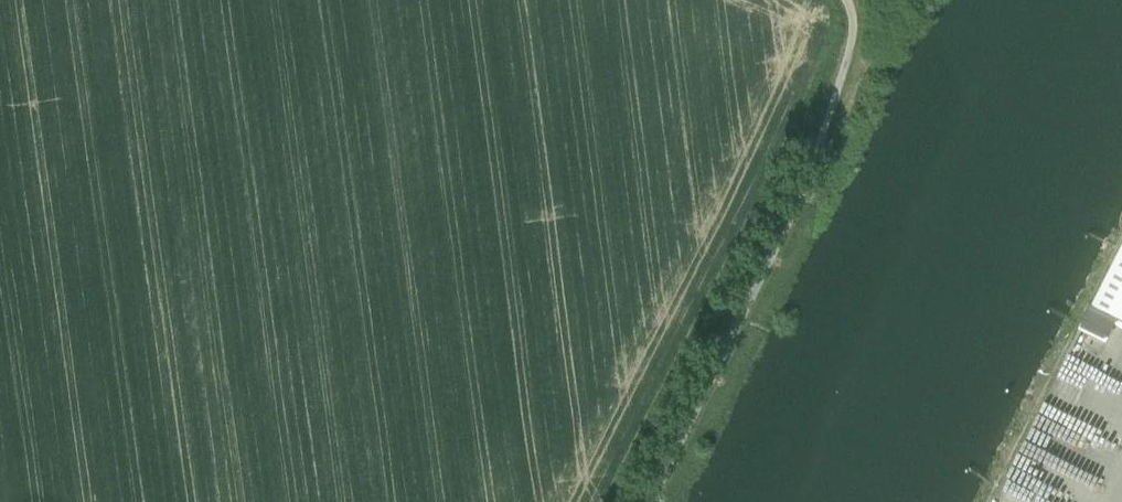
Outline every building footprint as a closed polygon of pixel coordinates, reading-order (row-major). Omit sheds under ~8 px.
[(1101,311),(1121,320),(1121,261),(1101,311)]
